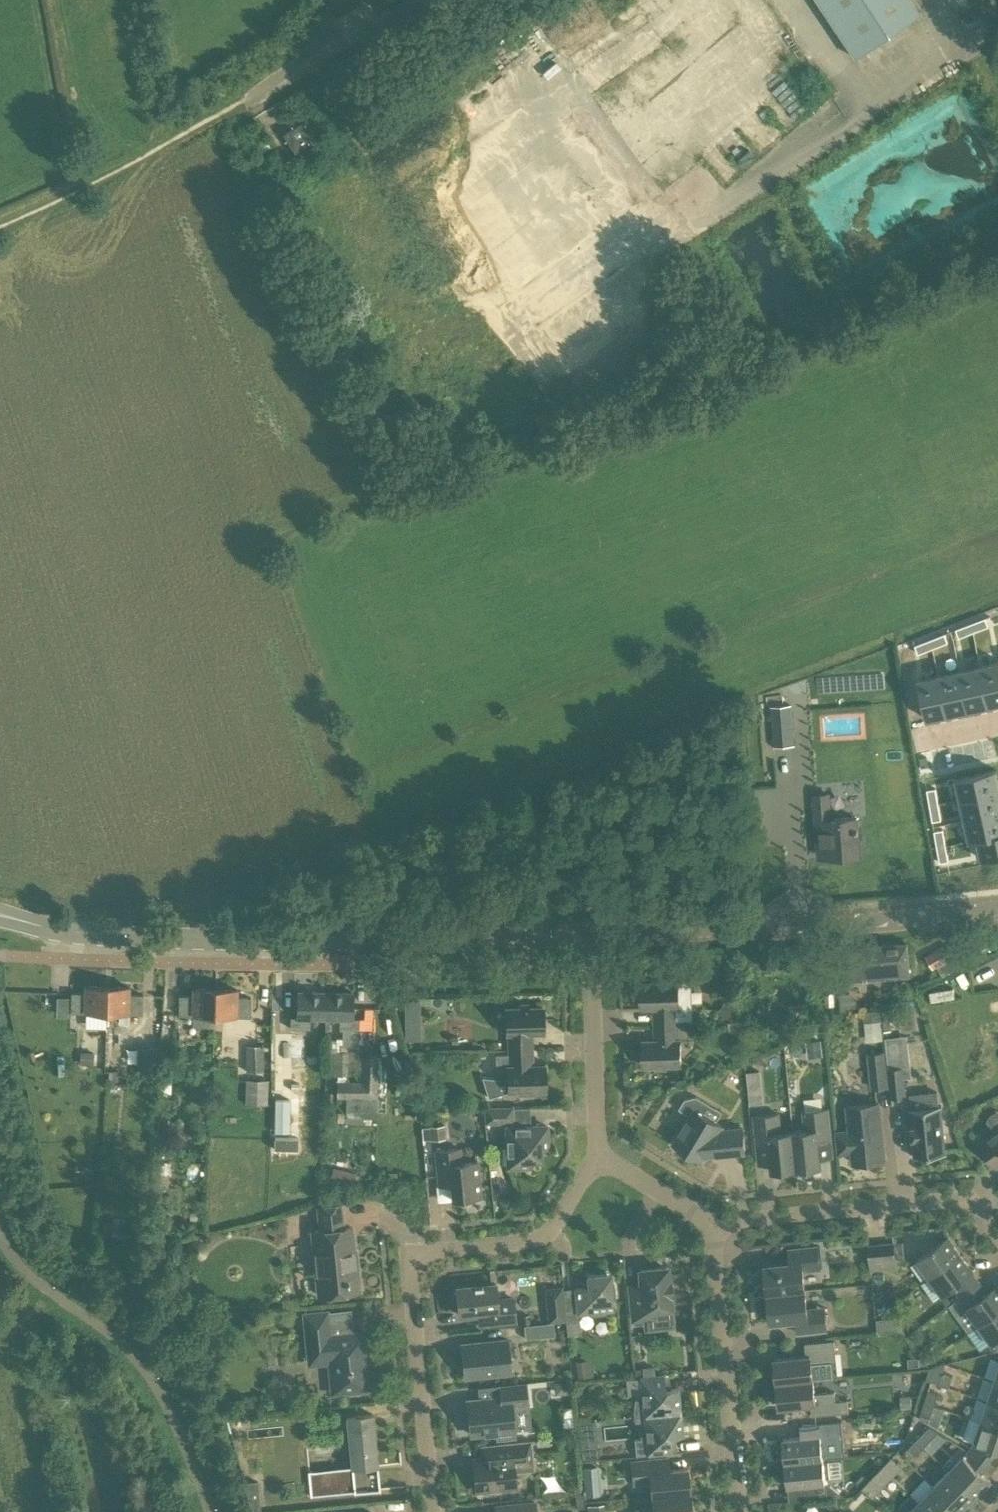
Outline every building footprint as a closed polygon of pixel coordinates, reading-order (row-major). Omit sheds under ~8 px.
[(847,56),(915,15),(906,0),(813,0),(847,56)] [(317,138),(306,120),(284,134),(295,152),(317,138)] [(201,471),(190,473),(192,481),(203,479),(201,471)] [(203,479),(192,481),(193,490),(204,488),(203,479)] [(204,488),(193,490),(194,498),(205,496),(204,488)] [(205,496),(194,498),(196,506),(207,504),(205,496)] [(207,504),(196,506),(197,515),(208,513),(207,504)] [(970,623),(974,631),(989,625),(985,617),(970,623)] [(959,637),(974,631),(970,623),(955,629),(959,637)] [(930,638),(933,647),(948,641),(945,633),(930,638)] [(918,653),(933,647),(930,638),(915,644),(918,653)] [(981,666),(990,706),(997,704),(997,662),(981,666)] [(981,666),(961,670),(969,711),(990,706),(981,666)] [(961,670),(940,674),(949,715),(969,711),(961,670)] [(920,679),(929,719),(949,715),(940,674),(920,679)] [(791,705),(771,707),(774,747),(795,745),(791,705)] [(961,799),(997,792),(997,780),(996,771),(957,779),(961,799)] [(930,805),(939,803),(936,787),(927,789),(930,805)] [(966,820),(997,813),(997,792),(961,799),(966,820)] [(830,819),(828,794),(815,795),(819,851),(825,851),(825,857),(859,855),(856,818),(830,819)] [(939,803),(930,805),(933,821),(942,819),(939,803)] [(978,839),(997,834),(997,813),(966,820),(970,840),(978,839)] [(937,846),(946,844),(943,828),(934,830),(937,846)] [(982,859),(997,856),(997,834),(978,839),(982,859)] [(946,844),(937,846),(940,862),(949,860),(946,844)] [(909,977),(907,943),(843,948),(843,951),(839,951),(840,966),(845,966),(846,982),(909,977)] [(935,969),(955,957),(947,944),(927,956),(935,969)] [(655,982),(640,983),(641,1009),(653,1008),(653,1020),(677,1020),(693,1020),(692,980),(677,980),(678,982),(665,982),(665,978),(655,978),(655,982)] [(104,1014),(105,986),(87,985),(87,993),(73,993),(72,1013),(104,1014)] [(105,986),(104,1014),(119,1014),(118,1023),(129,1024),(129,1014),(142,1015),(142,995),(130,995),(131,987),(105,986)] [(215,1016),(216,989),(194,988),(194,996),(181,996),(180,1015),(215,1016)] [(216,989),(215,1016),(249,1017),(250,999),(237,999),(238,990),(216,989)] [(326,1019),(327,992),(300,991),(299,1018),(291,1018),(291,1027),(311,1028),(311,1019),(326,1019)] [(358,1045),(359,1030),(359,1020),(354,1020),(354,992),(327,992),(326,1019),(341,1020),(340,1029),(343,1029),(342,1045),(358,1045)] [(420,1017),(420,1000),(404,1000),(405,1017),(420,1017)] [(529,1007),(529,1003),(519,1004),(519,1008),(504,1008),(505,1034),(506,1034),(507,1046),(531,1046),(530,1033),(542,1033),(542,1007),(529,1007)] [(863,1011),(865,1039),(881,1038),(880,1010),(863,1011)] [(654,1040),(642,1041),(643,1067),(657,1066),(658,1071),(667,1070),(667,1066),(680,1066),(679,1040),(678,1040),(677,1028),(653,1028),(654,1040)] [(347,1075),(348,1050),(336,1050),(337,1039),(327,1038),(326,1074),(347,1075)] [(262,1071),(263,1045),(246,1045),(245,1071),(262,1071)] [(149,1047),(148,1064),(158,1064),(158,1047),(149,1047)] [(93,1065),(93,1052),(80,1051),(80,1064),(93,1065)] [(871,1089),(888,1087),(885,1051),(868,1053),(871,1089)] [(531,1066),(531,1054),(495,1055),(495,1079),(483,1077),(488,1098),(507,1092),(519,1092),(519,1096),(535,1095),(535,1091),(544,1091),(543,1065),(531,1066)] [(337,1082),(337,1096),(377,1098),(379,1057),(363,1057),(363,1058),(362,1083),(337,1082)] [(892,1099),(907,1097),(904,1067),(889,1069),(892,1099)] [(171,1089),(172,1068),(161,1068),(160,1088),(171,1089)] [(117,1070),(108,1071),(108,1082),(118,1081),(117,1070)] [(267,1104),(268,1080),(246,1079),(245,1103),(267,1104)] [(703,1115),(709,1104),(697,1096),(684,1099),(679,1109),(690,1115),(673,1143),(701,1160),(703,1157),(729,1153),(744,1152),(742,1128),(719,1130),(722,1126),(703,1115)] [(377,1124),(377,1098),(345,1097),(345,1124),(377,1124)] [(849,1131),(837,1132),(839,1153),(851,1152),(853,1163),(884,1160),(878,1103),(847,1107),(849,1131)] [(913,1157),(945,1154),(940,1106),(909,1109),(913,1157)] [(485,1124),(514,1123),(513,1107),(484,1107),(485,1124)] [(820,1160),(832,1158),(827,1109),(803,1111),(805,1130),(792,1131),(796,1169),(820,1166),(820,1160)] [(997,1112),(996,1112),(994,1113),(992,1114),(990,1115),(989,1117),(988,1119),(987,1121),(995,1133),(979,1145),(994,1166),(997,1163),(997,1112)] [(778,1114),(754,1116),(758,1165),(771,1164),(771,1171),(796,1169),(792,1131),(779,1133),(778,1114)] [(446,1138),(444,1125),(429,1126),(429,1127),(422,1128),(423,1139),(430,1139),(431,1140),(446,1138)] [(506,1167),(528,1166),(528,1158),(532,1158),(538,1152),(538,1148),(546,1147),(545,1126),(505,1127),(506,1167)] [(122,1154),(123,1146),(114,1145),(113,1153),(122,1154)] [(450,1185),(451,1199),(479,1196),(476,1161),(459,1163),(458,1149),(434,1151),(438,1186),(450,1185)] [(356,1173),(345,1170),(341,1184),(352,1187),(356,1173)] [(342,1228),(340,1205),(316,1207),(319,1231),(311,1232),(317,1295),(359,1291),(357,1269),(352,1269),(350,1250),(353,1250),(350,1228),(342,1228)] [(123,1237),(125,1218),(113,1217),(111,1236),(123,1237)] [(929,1277),(960,1255),(947,1237),(916,1259),(929,1277)] [(870,1269),(882,1268),(897,1267),(894,1243),(867,1246),(870,1269)] [(767,1294),(804,1290),(802,1271),(819,1269),(817,1246),(788,1249),(789,1263),(764,1266),(767,1294)] [(960,1297),(979,1283),(960,1255),(929,1277),(922,1283),(934,1299),(941,1294),(942,1295),(953,1287),(960,1297)] [(654,1330),(674,1328),(673,1308),(669,1308),(668,1296),(670,1295),(668,1280),(666,1280),(665,1267),(639,1270),(641,1292),(629,1293),(632,1321),(653,1318),(654,1330)] [(609,1277),(606,1274),(605,1273),(586,1275),(587,1287),(574,1289),(576,1314),(590,1312),(590,1316),(605,1315),(605,1311),(613,1310),(612,1301),(615,1301),(613,1285),(611,1285),(610,1277),(609,1277)] [(997,1311),(997,1288),(996,1286),(986,1293),(979,1283),(960,1297),(967,1307),(966,1307),(979,1325),(997,1311)] [(496,1300),(495,1285),(455,1289),(457,1315),(485,1312),(486,1325),(514,1322),(512,1299),(496,1300)] [(548,1323),(566,1321),(562,1287),(545,1288),(548,1323)] [(804,1290),(767,1294),(770,1322),(796,1319),(797,1333),(826,1330),(824,1308),(806,1309),(804,1290)] [(979,1325),(991,1343),(997,1339),(997,1311),(979,1325)] [(325,1313),(304,1315),(309,1366),(329,1364),(332,1393),(369,1389),(366,1365),(362,1366),(361,1356),(365,1355),(363,1333),(327,1337),(325,1313)] [(567,1335),(580,1334),(579,1317),(566,1319),(567,1335)] [(886,1332),(885,1319),(877,1319),(878,1332),(886,1332)] [(525,1339),(554,1336),(553,1323),(524,1326),(525,1339)] [(463,1378),(509,1373),(506,1340),(460,1344),(463,1378)] [(776,1383),(812,1380),(812,1379),(832,1377),(831,1363),(830,1354),(835,1353),(834,1341),(804,1344),(805,1356),(774,1359),(776,1383)] [(909,1367),(920,1366),(919,1358),(908,1359),(909,1367)] [(575,1361),(577,1375),(591,1373),(589,1359),(575,1361)] [(632,1417),(679,1412),(677,1389),(664,1390),(662,1375),(654,1375),(654,1366),(642,1367),(642,1377),(639,1377),(640,1393),(636,1393),(634,1398),(633,1402),(633,1404),(632,1408),(632,1411),(632,1413),(632,1417)] [(948,1388),(953,1376),(943,1372),(939,1384),(948,1388)] [(812,1380),(776,1383),(779,1407),(810,1404),(811,1416),(848,1412),(847,1400),(835,1401),(834,1392),(814,1394),(812,1380)] [(994,1381),(987,1401),(997,1405),(997,1382),(994,1381)] [(469,1435),(513,1430),(511,1406),(526,1404),(525,1385),(498,1387),(499,1398),(466,1401),(469,1435)] [(924,1403),(934,1406),(938,1394),(928,1391),(924,1403)] [(912,1408),(911,1395),(900,1396),(901,1409),(912,1408)] [(987,1401),(981,1420),(980,1422),(997,1428),(997,1405),(987,1401)] [(929,1422),(934,1406),(924,1403),(919,1419),(929,1422)] [(679,1412),(632,1417),(632,1419),(633,1423),(634,1426),(635,1430),(636,1431),(637,1433),(638,1437),(640,1440),(645,1439),(647,1456),(671,1453),(669,1437),(682,1436),(679,1412)] [(311,1496),(353,1493),(379,1490),(371,1414),(345,1417),(350,1468),(309,1472),(311,1496)] [(981,1420),(970,1417),(964,1438),(974,1441),(973,1443),(974,1443),(970,1448),(997,1464),(997,1428),(980,1422),(981,1420)] [(784,1463),(823,1459),(822,1455),(826,1455),(825,1439),(821,1439),(820,1435),(831,1422),(806,1424),(807,1437),(782,1439),(784,1463)] [(916,1440),(923,1447),(938,1432),(929,1427),(916,1440)] [(916,1455),(923,1447),(916,1440),(908,1448),(916,1455)] [(516,1473),(519,1468),(531,1467),(530,1458),(529,1441),(480,1445),(481,1458),(472,1459),(475,1492),(515,1488),(513,1473),(516,1473)] [(596,1441),(581,1443),(583,1459),(598,1457),(596,1441)] [(995,1468),(968,1451),(964,1456),(963,1455),(956,1463),(950,1458),(943,1466),(948,1471),(975,1497),(990,1481),(988,1478),(995,1468)] [(882,1467),(892,1477),(902,1468),(891,1458),(882,1467)] [(650,1496),(687,1492),(685,1469),(661,1471),(660,1459),(630,1462),(632,1484),(649,1482),(650,1496)] [(823,1459),(784,1463),(787,1486),(812,1484),(813,1496),(839,1493),(825,1482),(825,1478),(829,1478),(827,1462),(823,1462),(823,1459)] [(583,1478),(598,1477),(597,1466),(582,1467),(583,1478)] [(873,1497),(892,1477),(882,1467),(863,1487),(873,1497)] [(975,1497),(948,1471),(933,1486),(959,1511),(960,1511),(975,1497)] [(258,1481),(244,1483),(251,1511),(260,1511),(258,1481)] [(933,1486),(919,1501),(918,1502),(928,1511),(959,1511),(933,1486)] [(650,1496),(651,1509),(635,1511),(689,1511),(687,1492),(650,1496)] [(576,1508),(583,1508),(582,1494),(575,1494),(576,1508)] [(919,1501),(912,1494),(896,1510),(898,1511),(928,1511),(918,1502),(919,1501)] [(533,1502),(495,1506),(495,1511),(534,1511),(533,1502)]
